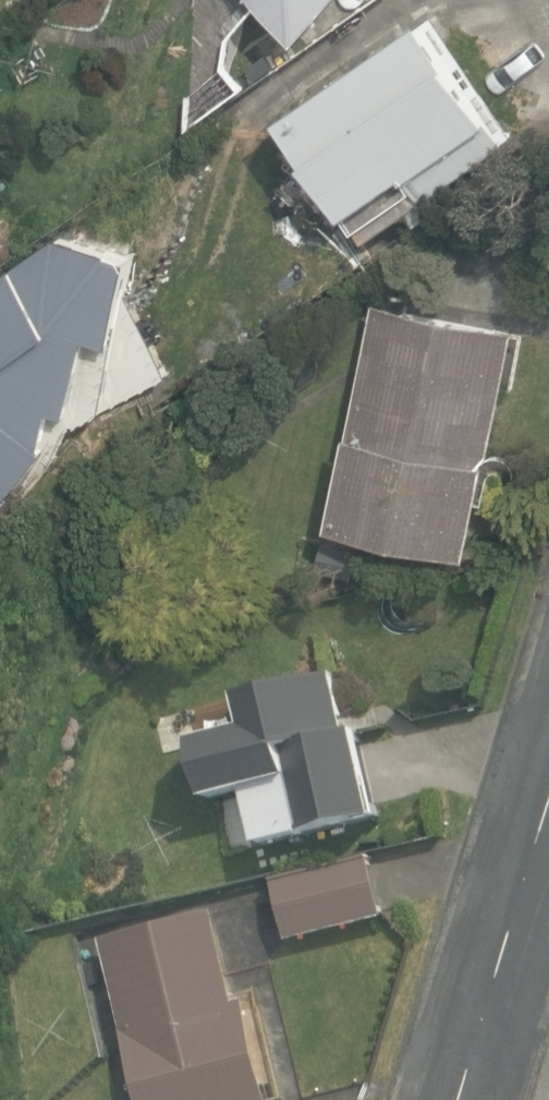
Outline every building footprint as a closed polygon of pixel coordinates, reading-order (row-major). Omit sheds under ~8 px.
[(429,7),(420,14),(410,0),(368,0),(294,54),(279,33),(246,57),(262,78),(206,118),(235,158),(278,126),(368,249),(418,213),(423,220),(449,201),(446,196),(526,138),(429,7)] [(306,33),(335,0),(269,0),(306,33)] [(183,152),(194,112),(142,99),(131,138),(183,152)] [(53,448),(62,456),(81,421),(178,370),(136,302),(146,253),(140,246),(28,225),(21,261),(0,277),(0,502),(5,506),(53,448)] [(337,524),(475,550),(492,460),(485,459),(495,449),(519,328),(380,301),(337,524)] [(322,573),(359,579),(364,547),(327,540),(322,573)] [(252,788),(266,844),(380,816),(358,729),(349,731),(334,673),(244,696),(252,728),(197,741),(211,798),(252,788)] [(159,716),(167,754),(198,747),(189,709),(159,716)] [(374,858),(276,881),(290,941),(388,917),(374,858)] [(143,1099),(272,1099),(248,1000),(238,1002),(216,910),(104,937),(143,1099)]
